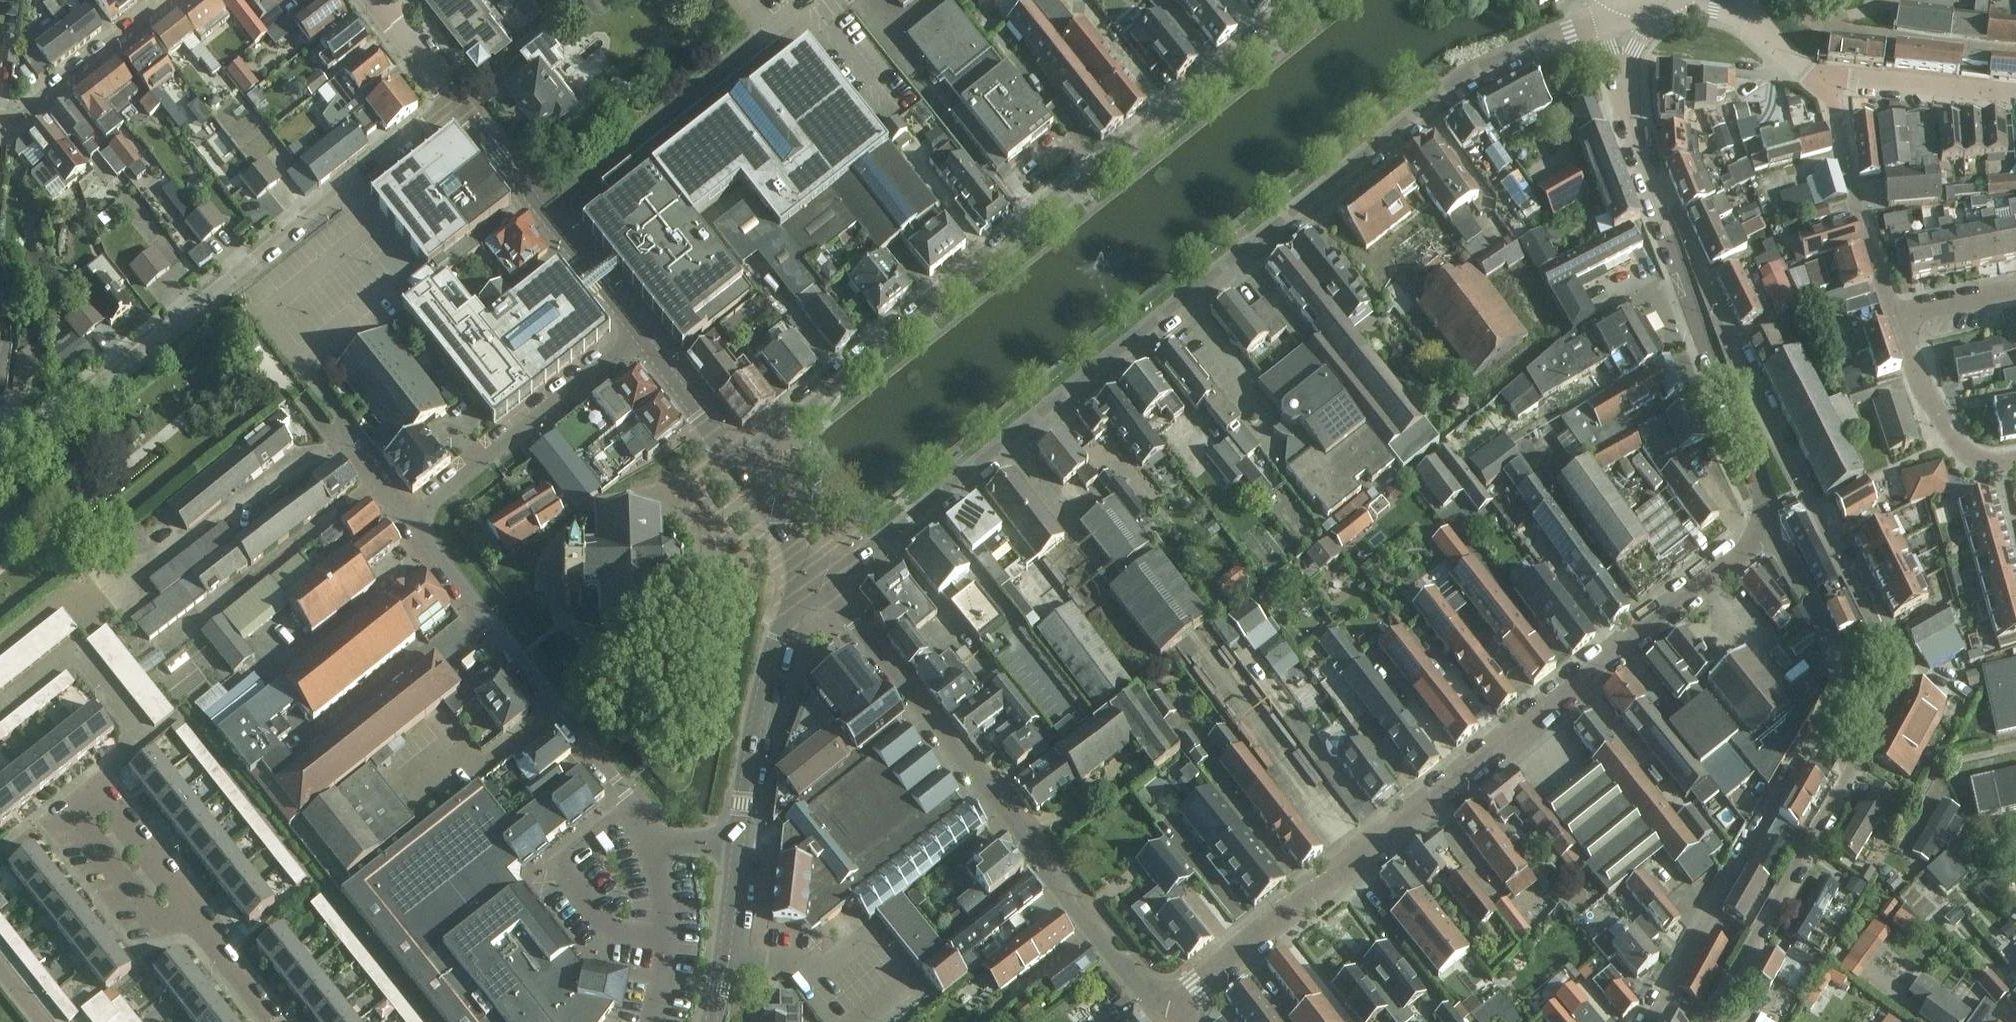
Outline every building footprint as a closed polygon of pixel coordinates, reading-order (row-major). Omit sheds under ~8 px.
[(61,9),(55,0),(48,0),(42,5),(51,17),(61,9)] [(137,2),(135,0),(95,0),(94,1),(111,22),(137,2)] [(229,18),(214,0),(197,0),(180,13),(196,35),(201,40),(229,18)] [(256,0),(225,0),(238,16),(247,9),(267,35),(286,20),(277,7),(282,2),(281,0),(269,0),(261,6),(256,0)] [(345,17),(332,0),(322,0),(302,16),(294,23),(311,45),(345,17)] [(467,0),(435,0),(438,4),(440,2),(450,13),(467,0)] [(498,17),(488,5),(491,2),(489,0),(467,0),(450,13),(459,25),(456,27),(467,41),(498,17)] [(535,14),(542,9),(535,0),(524,0),(535,14)] [(594,10),(601,11),(610,4),(610,0),(586,0),(594,10)] [(1061,40),(1125,120),(1147,102),(1084,22),(1077,27),(1056,2),(1058,0),(1028,0),(1061,40)] [(1212,0),(1179,0),(1216,46),(1236,31),(1212,0)] [(1253,15),(1272,0),(1241,0),(1253,15)] [(1004,71),(950,3),(907,37),(961,105),(960,106),(961,107),(951,115),(997,172),(1007,162),(1050,128),(1004,70),(1004,71)] [(7,5),(6,17),(19,18),(20,6),(7,5)] [(1101,139),(1123,123),(1028,5),(1007,22),(1101,139)] [(1986,40),(1987,18),(1952,14),(1899,7),(1896,29),(1950,37),(1986,40)] [(48,28),(70,55),(102,30),(85,9),(61,28),(56,22),(48,28)] [(1987,18),(1986,40),(1986,42),(2015,44),(2015,19),(1998,18),(1998,10),(1988,10),(1987,18)] [(559,107),(578,92),(553,60),(567,49),(560,41),(568,36),(550,13),(516,40),(528,55),(505,73),(522,96),(521,97),(521,101),(524,107),(528,111),(532,112),(534,111),(536,114),(553,100),(559,107)] [(1146,55),(1152,50),(1174,32),(1159,14),(1131,37),(1146,55)] [(152,36),(169,57),(193,38),(177,16),(152,36)] [(498,17),(467,41),(478,55),(493,43),(495,45),(510,33),(498,17)] [(350,22),(349,20),(319,43),(327,54),(319,60),(327,72),(336,65),(366,42),(360,34),(362,27),(358,22),(350,22)] [(6,25),(4,37),(15,38),(17,26),(6,25)] [(51,70),(70,55),(48,28),(41,34),(45,40),(34,49),(35,49),(22,59),(38,79),(51,69),(51,70)] [(1174,32),(1152,50),(1176,79),(1198,62),(1174,32)] [(1846,61),(1848,38),(1830,36),(1827,59),(1846,61)] [(13,65),(17,38),(15,38),(4,37),(1,64),(13,65)] [(1864,63),(1867,40),(1848,38),(1846,61),(1864,63)] [(1867,40),(1864,63),(1882,65),(1885,43),(1867,40)] [(146,41),(123,59),(150,95),(159,108),(166,116),(167,115),(174,110),(175,109),(169,101),(169,100),(160,88),(174,76),(168,68),(146,41)] [(231,63),(250,47),(246,42),(226,56),(225,54),(216,61),(223,70),(231,63)] [(654,165),(594,212),(673,312),(667,318),(687,344),(752,293),(742,280),(693,218),(695,217),(723,194),(730,202),(734,199),(737,203),(750,193),(778,229),(776,232),(803,268),(805,266),(824,252),(838,241),(843,247),(852,239),(847,233),(856,226),(857,225),(858,224),(880,206),(914,179),(887,145),(877,131),(810,46),(809,44),(808,43),(785,62),(763,79),(712,119),(700,129),(654,165)] [(1990,67),(1991,54),(1962,51),(1889,43),(1886,65),(1959,73),(1961,62),(1972,63),(1972,65),(1990,67)] [(337,98),(323,118),(333,132),(352,117),(368,105),(360,94),(388,72),(372,51),(343,74),(328,86),(337,98)] [(1992,55),(1990,77),(2015,79),(2015,57),(1992,55)] [(131,86),(115,65),(74,97),(97,126),(106,138),(108,147),(110,148),(126,169),(128,172),(140,162),(121,137),(120,137),(116,131),(124,125),(113,112),(138,93),(132,86),(131,86)] [(1502,131),(1552,104),(1532,69),(1476,100),(1487,122),(1488,121),(1489,122),(1497,135),(1502,131)] [(1664,69),(1661,121),(1683,120),(1685,70),(1680,70),(1675,69),(1664,69)] [(1693,89),(1692,105),(1692,109),(1715,111),(1716,100),(1721,100),(1725,96),(1725,92),(1733,92),(1734,76),(1695,71),(1695,90),(1693,89)] [(312,98),(327,85),(319,75),(304,88),(312,98)] [(637,81),(625,91),(633,102),(646,92),(637,81)] [(368,105),(352,117),(366,136),(380,125),(386,132),(417,107),(397,82),(368,105)] [(150,95),(139,103),(149,116),(159,108),(150,95)] [(208,101),(208,102),(208,103),(208,104),(208,105),(209,105),(209,106),(210,107),(211,107),(212,108),(213,108),(214,108),(215,108),(216,108),(216,107),(217,107),(218,107),(218,106),(219,105),(219,104),(220,103),(220,102),(220,101),(220,100),(219,100),(219,99),(219,98),(218,98),(218,97),(217,97),(216,96),(215,96),(214,96),(213,96),(212,96),(211,96),(211,97),(210,97),(209,98),(208,99),(208,100),(208,101)] [(1799,98),(1787,101),(1788,108),(1801,105),(1799,98)] [(1593,101),(1569,110),(1578,134),(1602,125),(1593,101)] [(1745,103),(1733,106),(1736,120),(1749,117),(1745,103)] [(93,139),(66,104),(50,116),(69,140),(73,137),(90,157),(99,150),(91,141),(93,139)] [(1462,149),(1486,133),(1468,108),(1445,125),(1462,149)] [(1936,161),(1931,115),(1905,118),(1904,117),(1877,121),(1884,174),(1887,208),(1941,203),(1937,161),(1936,161)] [(1981,118),(1984,157),(2006,155),(2003,116),(1981,118)] [(1856,149),(1878,146),(1874,117),(1853,119),(1856,149)] [(1963,159),(1984,157),(1981,118),(1960,120),(1963,159)] [(16,144),(15,155),(18,158),(22,155),(34,146),(44,160),(46,162),(31,175),(31,179),(40,191),(44,191),(45,191),(60,179),(64,185),(67,188),(76,181),(73,178),(85,168),(65,143),(61,139),(48,122),(46,119),(25,135),(26,136),(16,144)] [(1941,161),(1963,159),(1960,120),(1938,121),(1941,161)] [(899,122),(883,135),(891,144),(894,142),(900,150),(911,142),(905,134),(907,132),(899,122)] [(318,186),(368,147),(348,123),(299,162),(300,163),(286,174),(304,197),(317,186),(318,186)] [(1796,160),(1790,139),(1787,124),(1759,132),(1760,137),(1764,153),(1762,158),(1751,160),(1754,171),(1767,167),(1768,167),(1796,160)] [(1790,139),(1796,160),(1801,159),(1800,157),(1831,149),(1824,125),(1808,129),(1809,133),(1790,139)] [(1664,160),(1687,156),(1684,126),(1661,129),(1664,160)] [(1588,170),(1618,159),(1606,128),(1576,140),(1588,170)] [(1717,145),(1726,142),(1722,130),(1713,133),(1717,145)] [(373,196),(372,197),(389,218),(397,212),(403,220),(410,216),(437,194),(477,162),(454,132),(453,131),(373,196)] [(1481,235),(1462,208),(1478,196),(1435,134),(1402,159),(1446,220),(1447,219),(1466,245),(1462,248),(1475,263),(1486,278),(1506,265),(1508,269),(1523,259),(1510,238),(1491,252),(1479,236),(1481,235)] [(960,157),(950,145),(951,145),(943,135),(931,144),(938,154),(930,161),(939,174),(938,174),(959,201),(954,205),(979,236),(985,231),(985,232),(1007,214),(999,203),(1002,201),(990,184),(986,187),(985,185),(988,183),(975,167),(972,169),(961,156),(960,157)] [(297,143),(288,150),(296,160),(305,153),(297,143)] [(1878,146),(1856,149),(1859,178),(1882,175),(1878,146)] [(110,148),(100,156),(117,177),(121,173),(126,169),(110,148)] [(1675,188),(1704,174),(1696,157),(1688,160),(1665,163),(1664,164),(1675,188)] [(1600,201),(1630,189),(1618,159),(1588,170),(1600,201)] [(1734,188),(1755,178),(1746,160),(1726,168),(1734,187),(1734,188)] [(256,199),(276,183),(279,180),(264,162),(241,180),(256,199)] [(397,212),(389,218),(427,267),(406,285),(415,297),(403,307),(403,308),(406,312),(429,341),(430,343),(468,313),(475,307),(473,305),(447,272),(479,248),(479,247),(469,235),(510,203),(477,162),(437,194),(410,216),(403,220),(397,212)] [(1823,204),(1846,197),(1836,164),(1812,170),(1823,204)] [(1366,249),(1410,214),(1402,203),(1417,193),(1394,165),(1336,211),(1366,249)] [(1571,167),(1536,187),(1553,217),(1588,197),(1571,167)] [(1542,210),(1534,198),(1535,197),(1517,171),(1499,184),(1517,209),(1518,209),(1526,220),(1542,210)] [(1704,174),(1675,188),(1685,211),(1714,197),(1714,196),(1734,187),(1728,175),(1708,184),(1704,174)] [(916,179),(858,225),(882,253),(899,239),(929,276),(965,247),(935,210),(938,208),(916,179)] [(173,183),(163,191),(182,216),(183,216),(192,209),(187,202),(182,196),(175,186),(173,183)] [(1994,194),(2007,193),(2005,183),(1992,184),(1994,194)] [(1965,187),(1966,196),(1979,195),(1978,186),(1965,187)] [(1946,201),(1954,200),(1954,197),(1953,188),(1945,188),(1946,201)] [(1630,189),(1600,201),(1612,231),(1641,218),(1630,189)] [(1790,190),(1779,193),(1785,214),(1796,210),(1790,190)] [(1699,240),(1734,223),(1722,198),(1686,215),(1699,240)] [(1984,198),(1969,199),(1970,209),(1985,208),(1984,198)] [(803,268),(776,232),(751,200),(713,229),(742,266),(757,254),(795,302),(834,352),(856,335),(827,298),(817,285),(803,268)] [(2008,202),(2011,217),(2015,216),(2015,201),(2008,202)] [(201,243),(224,224),(209,206),(186,224),(201,243)] [(1813,223),(1829,218),(1826,206),(1810,211),(1813,223)] [(1758,210),(1740,219),(1743,226),(1761,217),(1758,210)] [(1996,263),(2015,259),(2015,254),(2010,223),(1996,226),(1993,210),(1987,212),(1996,263)] [(1996,263),(1987,212),(1979,213),(1983,228),(1968,231),(1975,267),(1996,263)] [(513,278),(548,250),(533,231),(535,230),(522,214),(486,244),(513,278)] [(1933,275),(1926,239),(1912,242),(1909,227),(1906,214),(1883,218),(1885,231),(1888,230),(1894,255),(1897,270),(1909,267),(1911,279),(1933,275)] [(1975,267),(1968,231),(1954,234),(1951,218),(1944,220),(1954,271),(1975,267)] [(1933,275),(1954,271),(1944,220),(1937,221),(1940,237),(1926,239),(1933,275)] [(1795,263),(1804,260),(1859,243),(1852,222),(1797,238),(1800,246),(1791,249),(1795,263)] [(1734,223),(1699,240),(1711,265),(1747,248),(1737,227),(1736,227),(1734,223)] [(1629,225),(1538,272),(1571,333),(1579,327),(1593,317),(1574,282),(1641,247),(1629,225)] [(1540,229),(1519,241),(1537,271),(1557,259),(1540,229)] [(1289,249),(1346,324),(1370,306),(1311,231),(1289,249)] [(1423,421),(1346,324),(1289,249),(1287,250),(1264,269),(1320,337),(1304,350),(1386,451),(1402,470),(1439,440),(1423,421)] [(146,287),(169,269),(154,250),(131,268),(146,287)] [(1766,255),(1755,260),(1760,271),(1780,261),(1775,250),(1766,255)] [(1871,283),(1861,250),(1832,259),(1832,260),(1827,261),(1830,271),(1835,269),(1841,291),(1814,299),(1818,311),(1819,311),(1869,295),(1866,284),(1871,283)] [(824,252),(805,266),(825,292),(844,277),(848,283),(863,300),(878,318),(911,292),(902,281),(907,277),(900,268),(895,272),(881,256),(866,269),(863,264),(851,264),(849,261),(838,270),(824,252)] [(46,278),(44,254),(25,255),(27,279),(46,278)] [(598,283),(582,296),(589,304),(605,290),(636,265),(630,257),(598,283)] [(97,283),(84,293),(91,301),(89,302),(104,321),(106,320),(111,326),(131,310),(115,290),(123,283),(102,258),(87,270),(97,283)] [(1822,261),(1804,266),(1804,268),(1806,273),(1810,285),(1812,292),(1830,286),(1822,261)] [(479,301),(473,305),(475,307),(486,322),(479,327),(494,346),(532,393),(567,365),(610,331),(558,264),(557,266),(513,300),(512,299),(499,283),(478,300),(479,301)] [(1741,327),(1762,317),(1737,266),(1716,276),(1741,327)] [(1778,316),(1798,307),(1781,271),(1761,281),(1778,316)] [(1809,291),(1802,295),(1806,305),(1810,313),(1811,314),(1818,311),(1814,299),(1810,291),(1809,291)] [(1233,293),(1210,312),(1228,335),(1228,339),(1228,341),(1229,343),(1231,345),(1233,346),(1235,347),(1238,347),(1245,356),(1267,338),(1271,342),(1285,330),(1262,301),(1248,312),(1233,293)] [(1872,309),(1867,298),(1843,305),(1846,315),(1870,309),(1870,310),(1872,309)] [(11,319),(9,301),(0,300),(0,318),(11,319)] [(81,339),(104,321),(89,302),(66,320),(75,331),(81,339)] [(468,313),(430,343),(476,400),(495,424),(525,400),(528,398),(533,394),(532,393),(494,346),(479,327),(486,322),(475,307),(468,313)] [(1503,392),(1500,394),(1517,420),(1543,403),(1541,400),(1547,397),(1577,379),(1603,364),(1613,384),(1658,359),(1657,358),(1661,356),(1662,350),(1645,319),(1640,318),(1636,312),(1633,311),(1631,313),(1629,309),(1610,319),(1604,311),(1604,310),(1593,317),(1579,327),(1571,333),(1560,342),(1529,369),(1503,392)] [(2001,313),(2006,338),(2015,351),(2015,310),(2001,313)] [(1799,353),(1784,325),(1748,344),(1825,498),(1862,480),(1844,443),(1862,434),(1844,397),(1827,406),(1799,353)] [(1900,370),(1885,325),(1862,333),(1863,334),(1851,337),(1857,356),(1869,352),(1877,377),(1900,370)] [(359,349),(336,367),(362,400),(371,412),(391,438),(378,449),(384,457),(421,428),(449,407),(458,400),(462,397),(453,385),(451,387),(448,383),(440,390),(442,394),(440,395),(387,327),(359,349)] [(789,338),(780,327),(768,337),(774,347),(764,354),(766,357),(761,360),(787,391),(816,368),(791,337),(789,338)] [(75,331),(50,351),(67,371),(86,357),(76,343),(80,340),(82,339),(81,339),(75,331)] [(735,366),(719,345),(720,345),(713,336),(686,358),(718,398),(741,427),(774,401),(742,360),(735,366)] [(1958,383),(1993,375),(1989,359),(2002,356),(1998,338),(1984,341),(1986,349),(1952,357),(1958,383)] [(17,352),(17,359),(26,352),(30,357),(30,341),(19,341),(17,341),(17,352)] [(1239,424),(1215,394),(1173,342),(1153,358),(1196,410),(1202,404),(1226,434),(1229,438),(1217,447),(1205,457),(1230,487),(1242,478),(1234,468),(1235,467),(1250,486),(1261,478),(1246,458),(1258,448),(1239,424)] [(7,389),(10,362),(12,347),(0,345),(0,388),(7,389)] [(1371,482),(1394,463),(1385,452),(1385,451),(1302,348),(1257,383),(1280,412),(1280,414),(1280,418),(1282,424),(1272,431),(1275,435),(1286,441),(1285,463),(1289,468),(1285,471),(1312,504),(1314,502),(1327,518),(1361,491),(1354,483),(1365,474),(1371,482)] [(25,391),(26,382),(41,371),(30,357),(26,352),(17,359),(16,360),(12,389),(25,391)] [(1563,451),(1622,417),(1659,395),(1662,401),(1666,399),(1666,398),(1681,389),(1682,390),(1684,389),(1668,357),(1667,358),(1668,359),(1652,367),(1586,404),(1586,405),(1560,420),(1569,432),(1556,441),(1563,451)] [(1171,398),(1148,367),(1132,379),(1127,378),(1121,382),(1121,387),(1119,389),(1143,420),(1156,410),(1160,415),(1166,411),(1173,421),(1183,413),(1172,398),(1171,398)] [(1845,390),(1846,394),(1855,391),(1858,390),(1851,368),(1839,372),(1845,390)] [(552,481),(660,399),(638,370),(611,391),(608,388),(530,452),(532,455),(531,455),(552,481)] [(2014,370),(2002,373),(2005,386),(2015,384),(2015,370),(2014,370)] [(1855,391),(1846,394),(1850,407),(1878,398),(1874,386),(1865,389),(1865,387),(1855,391)] [(1163,450),(1116,387),(1094,404),(1094,403),(1077,416),(1092,435),(1095,439),(1111,427),(1141,468),(1163,450)] [(1888,452),(1919,442),(1903,394),(1872,404),(1888,452)] [(1994,402),(2001,442),(2015,439),(2015,398),(1994,402)] [(660,399),(552,481),(568,502),(574,510),(599,491),(601,493),(617,480),(616,479),(645,456),(648,460),(657,452),(655,449),(681,429),(660,399)] [(1645,448),(1642,450),(1657,474),(1700,530),(1718,516),(1678,463),(1670,468),(1664,459),(1680,451),(1705,439),(1716,433),(1702,404),(1691,409),(1689,406),(1636,431),(1645,448)] [(197,481),(166,507),(171,513),(186,530),(292,444),(280,430),(289,423),(281,413),(197,481)] [(1599,474),(1642,450),(1632,430),(1631,431),(1622,417),(1563,451),(1570,461),(1582,453),(1586,457),(1587,457),(1599,474)] [(449,462),(421,428),(384,457),(411,492),(449,462)] [(1085,488),(1097,479),(1088,468),(1062,435),(1038,454),(1064,487),(1076,477),(1085,488)] [(1503,435),(1467,461),(1486,486),(1502,474),(1516,464),(1521,461),(1503,435)] [(1492,503),(1448,446),(1414,472),(1419,478),(1425,487),(1441,509),(1462,493),(1477,514),(1485,508),(1492,503)] [(161,597),(132,618),(147,640),(207,596),(237,573),(249,564),(251,566),(330,505),(354,486),(357,484),(339,461),(312,482),(236,540),(232,543),(190,575),(161,597)] [(1521,461),(1502,474),(1516,493),(1534,517),(1552,504),(1521,461)] [(1915,471),(1902,474),(1910,504),(1925,500),(1926,499),(1930,498),(1950,492),(1951,492),(1948,481),(1943,463),(1928,467),(1915,471)] [(1621,508),(1589,464),(1555,488),(1614,569),(1647,545),(1659,561),(1687,540),(1658,497),(1629,519),(1626,515),(1637,508),(1631,501),(1621,508)] [(999,481),(1050,548),(1062,538),(1011,472),(999,481)] [(1112,500),(1080,526),(1116,572),(1123,580),(1108,592),(1159,657),(1208,619),(1206,617),(1157,554),(1156,554),(1149,546),(1150,545),(1132,523),(1146,511),(1134,496),(1120,478),(1115,482),(1108,472),(1097,479),(1099,482),(1112,500)] [(1951,480),(1948,481),(1951,492),(1950,492),(1953,504),(1958,503),(1963,522),(1999,512),(1994,492),(1979,496),(1978,492),(1951,480)] [(1037,559),(1050,548),(999,481),(986,491),(1037,559)] [(1845,523),(1874,508),(1863,485),(1833,500),(1845,523)] [(545,487),(521,502),(539,530),(561,515),(563,518),(563,519),(573,512),(573,511),(565,499),(560,502),(555,494),(551,496),(545,487)] [(1338,525),(1368,501),(1363,494),(1333,518),(1338,525)] [(1009,543),(999,532),(1001,531),(975,500),(945,524),(959,541),(960,541),(999,590),(1010,582),(990,558),(1009,543)] [(380,519),(366,502),(350,515),(346,510),(336,519),(339,524),(317,542),(325,551),(347,534),(353,541),(380,519)] [(521,502),(487,524),(506,552),(539,530),(521,502)] [(1552,504),(1532,518),(1609,625),(1628,610),(1552,504)] [(654,514),(653,507),(616,508),(594,510),(596,548),(563,550),(565,611),(585,610),(585,608),(599,608),(599,627),(614,626),(615,632),(658,630),(658,624),(665,624),(663,591),(668,589),(672,587),(674,588),(677,586),(676,584),(682,576),(683,577),(684,574),(682,573),(696,573),(696,562),(681,563),(683,562),(682,559),(681,559),(675,552),(675,550),(672,548),(672,549),(661,546),(660,514),(654,514)] [(1999,512),(1963,522),(1967,537),(1968,542),(1974,562),(2010,551),(2005,532),(2003,527),(1999,512)] [(1826,559),(1803,515),(1785,525),(1818,590),(1837,580),(1836,577),(1839,575),(1830,557),(1826,559)] [(1358,537),(1347,521),(1329,534),(1341,550),(1358,537)] [(1864,558),(1898,542),(1889,522),(1855,538),(1864,558)] [(223,524),(149,582),(161,597),(190,575),(232,543),(236,540),(223,524)] [(364,571),(399,543),(384,524),(348,551),(347,551),(316,576),(299,555),(222,617),(200,634),(233,675),(255,657),(240,638),(285,602),(312,635),(375,585),(364,571)] [(1447,529),(1432,541),(1447,561),(1455,572),(1456,572),(1449,578),(1460,592),(1468,603),(1491,631),(1513,614),(1470,560),(1471,560),(1448,528),(1447,529)] [(938,531),(905,557),(937,595),(951,584),(961,597),(950,606),(979,642),(1005,622),(975,585),(972,587),(963,575),(968,570),(938,531)] [(1319,571),(1341,555),(1328,538),(1306,554),(1319,571)] [(1873,578),(1907,562),(1898,542),(1864,558),(1873,578)] [(1974,562),(1977,571),(1979,581),(1985,601),(2015,592),(2015,572),(2015,571),(2013,561),(2010,551),(1974,562)] [(1783,577),(1774,562),(1773,562),(1765,567),(1774,583),(1782,578),(1783,577)] [(1907,562),(1873,578),(1891,618),(1926,602),(1907,562)] [(909,623),(915,631),(936,614),(895,564),(874,582),(909,623)] [(1228,600),(1250,582),(1237,566),(1215,583),(1228,600)] [(1520,586),(1513,592),(1541,628),(1548,623),(1572,655),(1594,637),(1570,606),(1551,581),(1542,569),(1520,586)] [(1778,631),(1790,622),(1782,612),(1789,607),(1759,570),(1741,585),(1771,622),(1778,631)] [(249,775),(279,751),(264,732),(296,707),(308,722),(313,719),(314,719),(415,639),(413,636),(420,631),(450,607),(421,572),(385,601),(384,600),(278,685),(240,716),(217,734),(249,775)] [(890,639),(909,623),(874,582),(860,594),(876,613),(876,614),(873,616),(890,639)] [(1033,614),(1009,584),(1001,590),(1024,620),(1030,629),(1040,621),(1034,613),(1033,614)] [(1260,591),(1254,595),(1263,606),(1268,602),(1260,591)] [(1496,714),(1516,698),(1433,591),(1413,607),(1496,714)] [(1985,601),(1986,606),(1990,620),(1991,621),(1996,641),(1998,640),(2000,648),(2015,643),(2014,636),(2015,635),(2015,592),(1985,601)] [(1850,607),(1846,598),(1826,607),(1838,632),(1862,620),(1854,605),(1850,607)] [(1244,639),(1267,622),(1249,600),(1227,617),(1244,639)] [(1096,709),(1131,683),(1071,603),(1036,630),(1096,709)] [(1915,647),(1954,627),(1944,607),(1904,628),(1915,647)] [(78,630),(62,610),(0,660),(0,691),(78,630)] [(1513,614),(1491,631),(1533,684),(1555,667),(1513,614)] [(1801,632),(1812,626),(1811,626),(1810,624),(1806,617),(1805,616),(1795,622),(1801,632)] [(1228,647),(1237,640),(1222,620),(1213,627),(1228,647)] [(924,643),(915,631),(909,623),(890,639),(889,640),(889,643),(908,667),(926,652),(921,646),(924,643)] [(154,726),(173,711),(106,627),(87,641),(154,726)] [(1455,746),(1477,730),(1399,629),(1393,634),(1394,636),(1378,648),(1455,746)] [(1695,681),(1713,666),(1683,629),(1664,644),(1695,681)] [(1362,662),(1337,630),(1319,644),(1343,677),(1341,678),(1383,733),(1404,717),(1362,662)] [(1795,657),(1815,642),(1806,631),(1786,646),(1795,657)] [(1279,636),(1258,651),(1272,669),(1292,654),(1279,636)] [(1737,737),(1736,735),(1705,697),(1697,687),(1665,647),(1646,661),(1679,701),(1688,711),(1668,727),(1725,799),(1756,774),(1730,742),(1737,737)] [(962,665),(971,657),(964,648),(954,655),(962,665)] [(1969,663),(1983,659),(1981,650),(1967,654),(1969,663)] [(929,690),(961,667),(949,651),(938,660),(935,656),(915,672),(929,690)] [(1730,742),(1756,774),(1767,787),(1821,697),(1819,696),(1806,679),(1789,692),(1791,694),(1782,702),(1743,653),(1706,683),(1746,733),(1740,738),(1737,734),(1736,735),(1737,737),(1730,742)] [(807,694),(791,734),(801,737),(818,724),(831,740),(834,743),(848,761),(850,763),(897,725),(904,720),(852,654),(852,655),(805,692),(807,694)] [(1809,657),(1815,680),(1827,676),(1820,654),(1809,657)] [(1985,660),(1987,667),(2002,664),(2000,656),(1985,660)] [(442,702),(458,689),(434,658),(298,767),(282,748),(279,751),(249,775),(289,824),(442,702)] [(2015,731),(2015,661),(2002,664),(1987,667),(1981,668),(1995,735),(2015,731)] [(976,700),(998,684),(991,674),(978,684),(963,666),(961,667),(929,690),(928,691),(950,719),(975,698),(976,700)] [(458,689),(442,702),(455,716),(475,700),(502,734),(528,714),(499,678),(498,679),(489,667),(471,681),(459,689),(458,689)] [(1965,673),(1969,687),(1984,683),(1980,669),(1965,673)] [(47,688),(55,698),(74,683),(66,673),(47,688)] [(1624,677),(1602,695),(1622,720),(1645,702),(1625,678),(1624,677)] [(1023,734),(1031,727),(1039,721),(1005,679),(998,684),(976,700),(977,701),(953,720),(968,739),(981,729),(983,732),(994,724),(992,720),(1005,710),(1023,733),(1023,734)] [(1152,684),(1141,692),(1148,701),(1159,693),(1152,684)] [(1907,777),(1939,719),(1944,701),(1911,684),(1907,702),(1875,759),(1907,777)] [(192,704),(217,735),(217,734),(240,716),(215,686),(192,704)] [(36,713),(55,698),(47,688),(28,703),(36,713)] [(1029,772),(1014,783),(1037,810),(1077,780),(1080,784),(1132,744),(1151,771),(1163,762),(1178,750),(1179,750),(1160,725),(1160,724),(1145,703),(1135,690),(1108,710),(1108,711),(1107,711),(1052,755),(1029,772)] [(1146,702),(1145,703),(1160,724),(1160,725),(1176,714),(1161,693),(1159,693),(1148,701),(1146,702)] [(1701,807),(1718,793),(1707,780),(1645,703),(1645,702),(1622,720),(1685,797),(1690,794),(1701,807)] [(17,728),(36,713),(28,703),(9,718),(17,728)] [(74,722),(94,747),(113,732),(93,707),(74,722)] [(1591,716),(1572,730),(1596,759),(1614,744),(1591,716)] [(1061,740),(1077,728),(1068,717),(1053,729),(1061,740)] [(1404,717),(1383,733),(1417,777),(1438,761),(1404,717)] [(17,728),(9,718),(0,725),(0,742),(17,728)] [(75,762),(94,747),(74,722),(56,737),(75,762)] [(999,738),(991,745),(997,752),(1005,746),(1017,736),(1007,723),(995,733),(999,738)] [(781,756),(776,775),(777,776),(780,780),(776,820),(800,801),(799,801),(848,761),(834,743),(831,740),(818,724),(801,737),(791,734),(790,733),(781,756)] [(783,830),(773,921),(775,921),(821,926),(852,901),(869,922),(869,921),(876,915),(901,896),(953,854),(987,827),(967,802),(962,806),(900,729),(897,725),(850,763),(848,761),(799,801),(800,801),(776,820),(778,819),(785,829),(784,829),(783,830)] [(191,753),(200,745),(186,727),(176,734),(191,753)] [(1023,734),(1023,733),(1018,737),(1018,736),(1002,749),(1016,765),(1031,755),(1035,759),(1048,748),(1047,748),(1056,741),(1050,733),(1042,740),(1031,727),(1023,734)] [(1301,867),(1321,850),(1222,727),(1207,738),(1224,761),(1220,764),(1301,867)] [(569,755),(552,733),(531,750),(527,744),(512,756),(519,765),(515,767),(530,785),(525,789),(533,800),(562,777),(554,766),(569,755)] [(1189,733),(1176,743),(1187,757),(1188,756),(1197,767),(1207,759),(1199,748),(1200,747),(1189,733)] [(1350,746),(1345,738),(1340,735),(1334,736),(1326,743),(1325,746),(1326,751),(1330,756),(1337,758),(1371,803),(1395,785),(1360,738),(1350,746)] [(57,777),(75,762),(56,737),(37,752),(57,777)] [(1713,867),(1697,848),(1614,744),(1596,759),(1592,763),(1598,772),(1549,811),(1590,863),(1584,868),(1607,895),(1662,852),(1673,867),(1675,865),(1692,885),(1713,867)] [(206,772),(215,764),(200,745),(191,753),(206,772)] [(377,769),(394,756),(387,748),(371,761),(377,769)] [(38,792),(57,777),(37,752),(18,768),(38,792)] [(144,790),(169,770),(154,752),(129,771),(144,790)] [(221,791),(230,783),(215,764),(206,772),(221,791)] [(354,882),(402,843),(397,835),(414,821),(370,766),(335,793),(303,819),(354,882)] [(402,843),(354,882),(341,892),(445,1021),(601,1021),(612,1007),(618,977),(583,970),(518,889),(506,873),(604,796),(581,767),(509,825),(483,793),(477,784),(403,843),(402,843)] [(38,792),(18,768),(0,782),(0,784),(19,807),(38,792)] [(159,809),(184,789),(169,770),(144,790),(159,809)] [(1575,847),(1524,786),(1510,770),(1477,797),(1497,818),(1513,805),(1560,860),(1564,856),(1575,870),(1586,860),(1575,847)] [(1791,795),(1809,805),(1822,782),(1805,772),(1791,795)] [(2015,810),(2015,772),(1969,782),(1977,819),(2015,810)] [(236,810),(245,802),(230,783),(221,791),(236,810)] [(19,807),(0,784),(0,823),(19,807)] [(1888,826),(1901,804),(1874,788),(1837,849),(1856,861),(1880,821),(1888,826)] [(174,828),(199,808),(184,789),(159,809),(174,828)] [(1251,909),(1284,884),(1210,792),(1179,816),(1220,868),(1215,872),(1227,888),(1232,884),(1251,909)] [(1795,828),(1809,805),(1791,795),(1778,818),(1795,828)] [(1958,840),(1956,839),(1965,824),(1954,818),(1959,810),(1942,801),(1912,854),(1928,863),(1939,843),(1949,848),(1945,851),(1949,856),(1965,844),(1960,839),(1958,840)] [(251,829),(260,821),(245,802),(236,810),(251,829)] [(1512,897),(1535,880),(1525,867),(1525,866),(1474,802),(1454,819),(1512,897)] [(1707,859),(1722,848),(1712,834),(1690,806),(1674,819),(1697,847),(1707,859)] [(189,847),(214,827),(199,808),(174,828),(189,847)] [(1776,842),(1787,824),(1777,819),(1767,837),(1750,869),(1748,868),(1724,911),(1725,911),(1722,915),(1740,926),(1742,921),(1743,921),(1767,879),(1785,847),(1776,842)] [(266,848),(276,840),(260,821),(251,829),(266,848)] [(204,866),(229,846),(214,827),(189,847),(204,866)] [(1495,912),(1447,852),(1448,851),(1433,833),(1404,857),(1427,886),(1445,871),(1452,880),(1454,882),(1445,889),(1476,927),(1495,912)] [(281,867),(291,859),(276,840),(266,848),(281,867)] [(1163,842),(1137,863),(1159,891),(1147,900),(1157,914),(1142,926),(1162,952),(1173,943),(1186,960),(1210,940),(1183,908),(1179,902),(1181,900),(1182,899),(1181,898),(1174,890),(1187,879),(1191,876),(1163,842)] [(968,919),(990,901),(988,899),(1023,871),(1000,843),(971,866),(964,871),(975,883),(978,887),(955,904),(968,919)] [(219,885),(244,865),(229,846),(204,866),(219,885)] [(25,888),(50,868),(33,848),(9,867),(25,888)] [(1933,863),(1930,866),(1938,875),(1950,888),(1960,879),(1962,881),(1967,876),(1945,853),(1933,863)] [(291,859),(281,867),(296,886),(305,878),(291,859)] [(1398,864),(1380,879),(1403,907),(1390,918),(1437,977),(1470,951),(1447,923),(1428,900),(1421,892),(1398,864)] [(234,904),(259,884),(244,865),(219,885),(234,904)] [(1854,877),(1868,885),(1875,872),(1861,865),(1854,877)] [(41,908),(66,888),(50,868),(25,888),(41,908)] [(1645,909),(1660,896),(1640,874),(1625,886),(1645,909)] [(943,943),(958,962),(968,954),(1042,894),(1027,876),(943,943)] [(1803,907),(1822,918),(1838,890),(1820,879),(1803,907)] [(1859,900),(1866,886),(1853,879),(1845,892),(1859,900)] [(1988,880),(1979,889),(1992,902),(2001,893),(1988,880)] [(259,884),(234,904),(249,923),(274,903),(259,884)] [(57,928),(82,909),(66,888),(41,908),(57,928)] [(917,909),(925,902),(915,890),(907,896),(917,909)] [(901,896),(876,915),(939,995),(942,998),(966,978),(901,896)] [(1660,896),(1645,909),(1664,932),(1680,919),(1660,896)] [(326,924),(335,916),(320,897),(311,905),(326,924)] [(1880,913),(1887,918),(1897,904),(1890,899),(1880,913)] [(1522,942),(1532,934),(1521,919),(1505,900),(1495,908),(1510,928),(1522,942)] [(1813,932),(1822,918),(1803,907),(1787,936),(1805,947),(1805,946),(1819,955),(1827,941),(1813,932)] [(73,949),(98,929),(82,909),(57,928),(73,949)] [(1964,918),(1956,909),(1949,915),(1944,920),(1952,929),(1964,918)] [(955,928),(965,920),(958,912),(948,920),(955,928)] [(1014,987),(1026,977),(1023,973),(1073,934),(1055,912),(982,969),(1000,992),(1011,983),(1014,987)] [(12,931),(0,916),(0,936),(2,939),(12,931)] [(341,942),(350,935),(335,916),(326,924),(341,942)] [(1649,943),(1657,936),(1642,917),(1633,924),(1649,943)] [(1975,932),(1965,922),(1958,929),(1967,940),(1975,932)] [(2000,931),(2008,940),(2015,932),(2008,924),(2000,931)] [(271,967),(297,947),(282,928),(256,948),(271,967)] [(89,969),(114,949),(98,929),(73,949),(89,969)] [(18,959),(28,951),(12,931),(2,939),(18,959)] [(1598,939),(1591,945),(1599,954),(1606,961),(1607,963),(1616,955),(1636,980),(1645,972),(1658,961),(1633,931),(1616,945),(1606,933),(1598,939)] [(1851,952),(1858,956),(1872,937),(1866,932),(1851,952)] [(1699,999),(1730,945),(1712,934),(1680,989),(1699,999)] [(356,961),(365,953),(350,935),(341,942),(356,961)] [(1385,1012),(1393,1021),(1410,1021),(1414,1019),(1407,1009),(1424,996),(1386,946),(1364,964),(1366,967),(1383,989),(1373,996),(1385,1012)] [(286,986),(312,966),(297,947),(271,967),(286,986)] [(1050,1003),(1057,997),(1098,964),(1084,947),(1043,980),(1045,982),(1025,997),(1027,1000),(1014,1010),(1023,1021),(1036,1011),(1034,1007),(1046,997),(1050,1003)] [(114,949),(89,969),(106,989),(130,970),(114,949)] [(1804,962),(1806,958),(1792,949),(1787,958),(1786,957),(1784,962),(1765,951),(1750,977),(1770,988),(1776,978),(1787,983),(1797,964),(1808,971),(1811,966),(1804,962)] [(35,979),(44,972),(39,965),(45,960),(40,953),(34,958),(28,951),(18,959),(35,979)] [(1283,952),(1266,965),(1303,1011),(1288,1021),(1338,1021),(1283,952)] [(168,991),(193,972),(178,953),(153,972),(168,991)] [(371,980),(380,972),(365,953),(356,961),(371,980)] [(301,1004),(327,984),(312,966),(286,986),(301,1004)] [(1827,966),(1805,1000),(1806,1001),(1810,1003),(1813,1006),(1814,1006),(1830,982),(1845,992),(1851,982),(1827,966)] [(1385,1012),(1373,996),(1383,989),(1366,967),(1357,974),(1354,971),(1332,988),(1358,1021),(1372,1021),(1385,1012)] [(1610,967),(1591,983),(1621,1018),(1622,1018),(1638,1005),(1637,1004),(1638,1004),(1620,983),(1622,982),(1610,967)] [(51,1000),(60,992),(44,972),(35,979),(51,1000)] [(183,1010),(208,991),(193,972),(168,991),(183,1010)] [(386,999),(395,991),(380,972),(371,980),(386,999)] [(1995,1005),(2008,993),(1991,974),(1978,985),(1995,1005)] [(1909,994),(1926,1006),(1938,989),(1921,977),(1909,994)] [(1247,982),(1226,998),(1244,1021),(1277,1021),(1247,982)] [(341,1003),(327,984),(301,1004),(315,1021),(318,1021),(341,1003)] [(1540,1015),(1546,1021),(1602,1021),(1571,986),(1556,998),(1572,1016),(1569,1018),(1555,1002),(1540,1015)] [(1968,998),(1952,986),(1946,995),(1938,989),(1926,1006),(1918,1017),(1925,1021),(1964,1021),(1971,1013),(1962,1006),(1968,998)] [(223,1010),(208,991),(183,1010),(192,1021),(207,1021),(223,1010)] [(401,1018),(410,1010),(395,991),(386,999),(401,1018)] [(2006,1001),(2007,1002),(2015,1010),(2013,1013),(2015,1017),(2015,991),(2006,1001)] [(60,992),(51,1000),(68,1021),(78,1014),(60,992)] [(763,1008),(763,1018),(763,1021),(800,1021),(800,1006),(800,1004),(792,993),(779,993),(779,1008),(764,1008),(763,1008)] [(110,1005),(102,995),(81,1011),(90,1021),(124,1021),(110,1005)] [(110,1005),(124,1021),(129,1021),(135,1017),(120,998),(110,1005)] [(1131,1006),(1126,999),(1112,1010),(1119,1018),(1114,1021),(1144,1021),(1131,1006)] [(375,1011),(382,1020),(395,1010),(387,1001),(375,1011)] [(1989,1020),(1996,1009),(1984,1001),(1969,1021),(1992,1021),(1989,1020)] [(341,1003),(318,1021),(356,1021),(341,1003)] [(1472,1017),(1476,1021),(1494,1021),(1499,1018),(1487,1004),(1472,1017)] [(1448,1005),(1435,1016),(1439,1021),(1462,1021),(1448,1005)] [(223,1010),(207,1021),(233,1021),(223,1010)] [(410,1010),(401,1018),(404,1021),(420,1021),(410,1010)]
